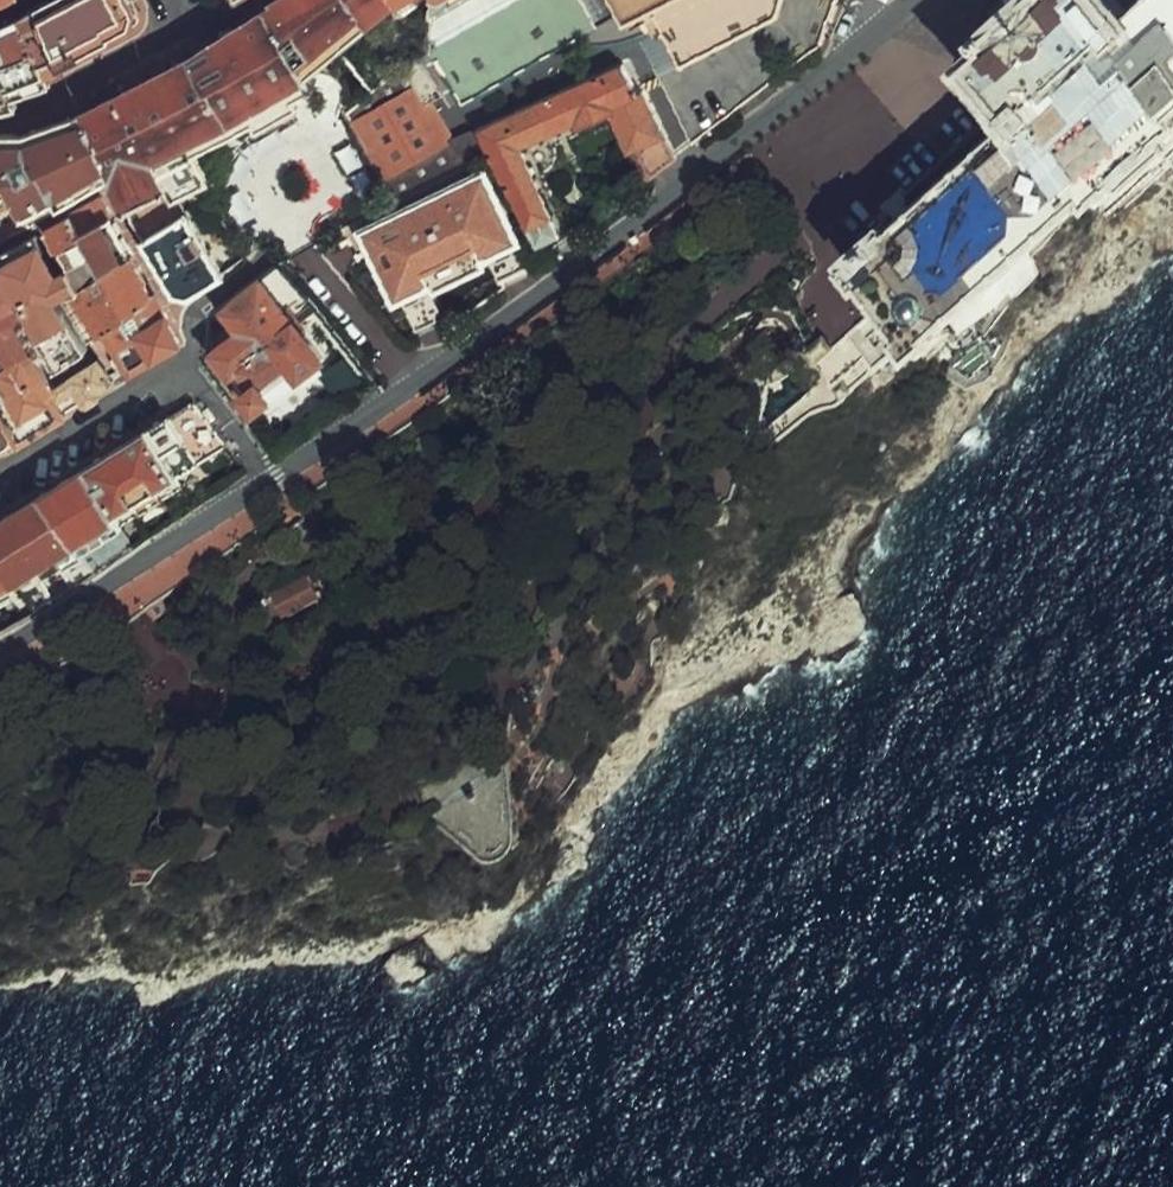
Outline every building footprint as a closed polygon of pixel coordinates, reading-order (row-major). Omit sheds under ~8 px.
[(31,129),(0,131),(0,165),(28,220),(112,181),(133,222),(159,207),(175,199),(208,184),(191,152),(250,128),(300,103),(309,84),(396,8),(410,15),(435,0),(269,0),(143,75),(31,129)] [(143,36),(148,19),(138,0),(47,0),(0,20),(0,87),(143,36)] [(633,40),(657,72),(694,141),(802,59),(833,0),(611,0),(633,40)] [(1002,125),(837,270),(902,344),(1172,107),(1172,0),(1127,0),(1120,6),(1115,0),(1031,0),(1018,11),(952,69),(1002,125)] [(629,62),(483,132),(540,249),(566,236),(537,176),(551,170),(556,161),(558,142),(610,117),(631,159),(646,152),(655,171),(677,161),(629,62)] [(426,82),(354,123),(388,181),(459,140),(426,82)] [(28,220),(0,165),(0,236),(28,220)] [(489,171),(357,239),(390,310),(406,302),(421,329),(446,316),(435,296),(493,266),(501,282),(537,263),(489,171)] [(168,312),(182,301),(149,246),(135,253),(110,210),(0,271),(0,375),(29,433),(186,353),(168,312)] [(182,301),(198,303),(230,283),(195,221),(149,246),(182,301)] [(236,335),(211,353),(260,425),(308,394),(302,386),(336,362),(276,274),(220,311),(236,335)] [(197,405),(90,476),(120,521),(228,450),(197,405)] [(45,504),(0,531),(0,606),(81,557),(45,504)] [(307,577),(275,593),(286,616),(318,600),(307,577)] [(164,595),(150,604),(158,619),(174,610),(164,595)]
